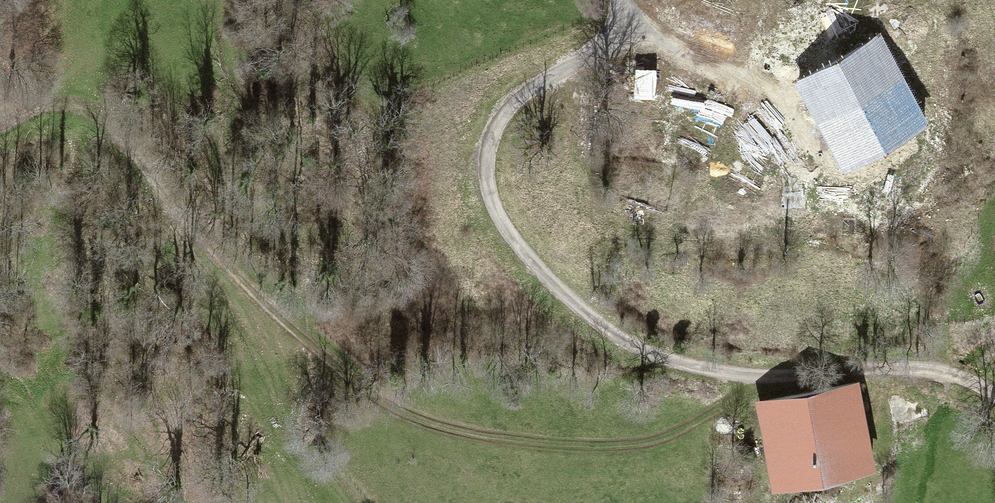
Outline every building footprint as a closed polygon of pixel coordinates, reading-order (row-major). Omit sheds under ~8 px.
[(844,170),(932,123),(885,36),(798,83),(844,170)] [(631,94),(654,96),(658,66),(634,64),(631,94)] [(691,115),(689,131),(702,132),(701,145),(717,146),(721,102),(669,97),(668,112),(691,115)] [(756,401),(775,490),(878,469),(860,380),(756,401)]
